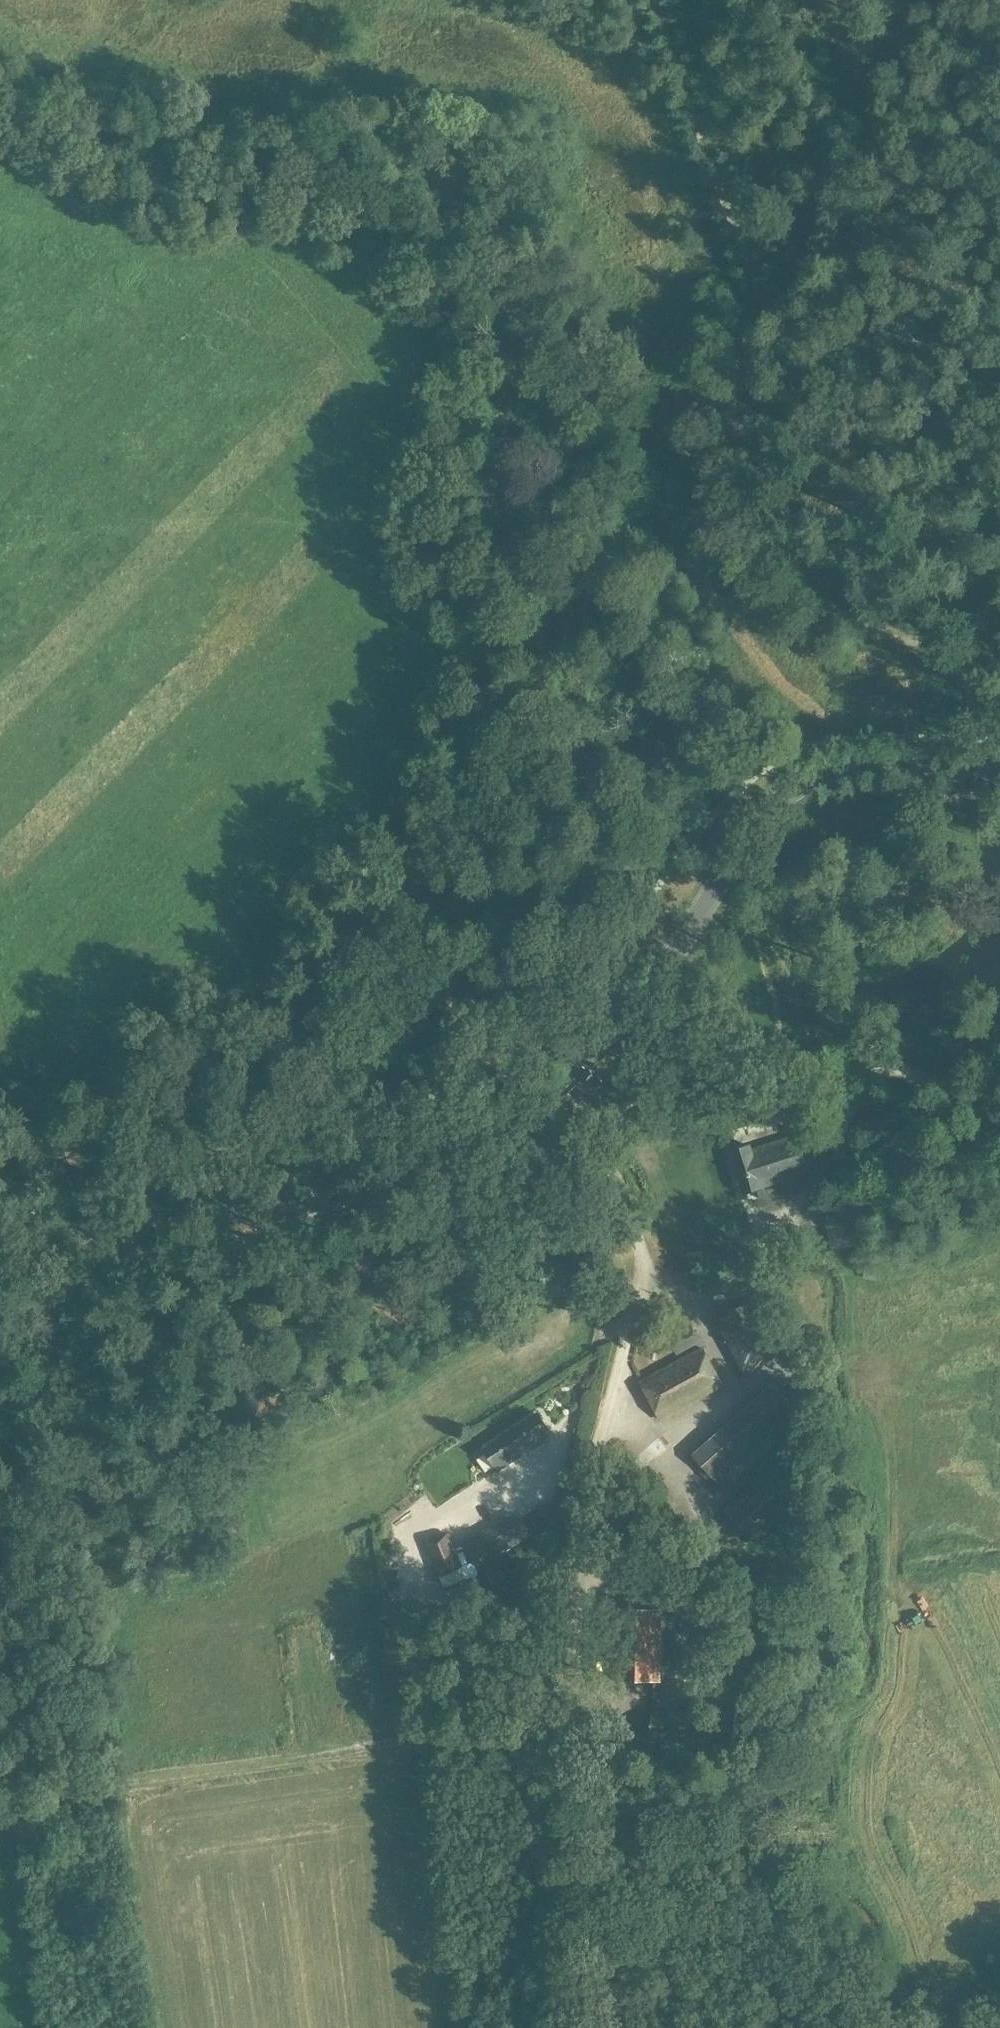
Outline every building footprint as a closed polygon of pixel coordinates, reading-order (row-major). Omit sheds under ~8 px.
[(797,1134),(732,1152),(745,1193),(809,1174),(797,1134)] [(840,1214),(825,1217),(827,1230),(842,1226),(840,1214)] [(852,1226),(828,1231),(832,1249),(856,1245),(852,1226)] [(880,1266),(867,1263),(863,1279),(877,1282),(880,1266)] [(690,1327),(670,1338),(678,1353),(699,1341),(691,1327),(690,1327)] [(703,1348),(640,1382),(661,1419),(723,1385),(703,1348)] [(775,1386),(695,1454),(725,1489),(805,1421),(775,1386)] [(812,1405),(812,1413),(823,1413),(822,1405),(812,1405)] [(538,1413),(484,1449),(499,1471),(523,1455),(520,1449),(549,1430),(538,1413)] [(542,1442),(549,1438),(546,1434),(540,1438),(542,1442)] [(773,1467),(724,1510),(753,1543),(802,1501),(773,1467)] [(547,1501),(536,1509),(542,1519),(554,1511),(547,1501)] [(516,1513),(462,1544),(476,1569),(531,1538),(516,1513)] [(449,1532),(425,1542),(439,1577),(462,1568),(449,1532)] [(394,1538),(385,1540),(390,1553),(399,1550),(394,1538)] [(618,1610),(615,1678),(660,1680),(660,1676),(675,1676),(677,1616),(662,1616),(662,1611),(618,1610)]
